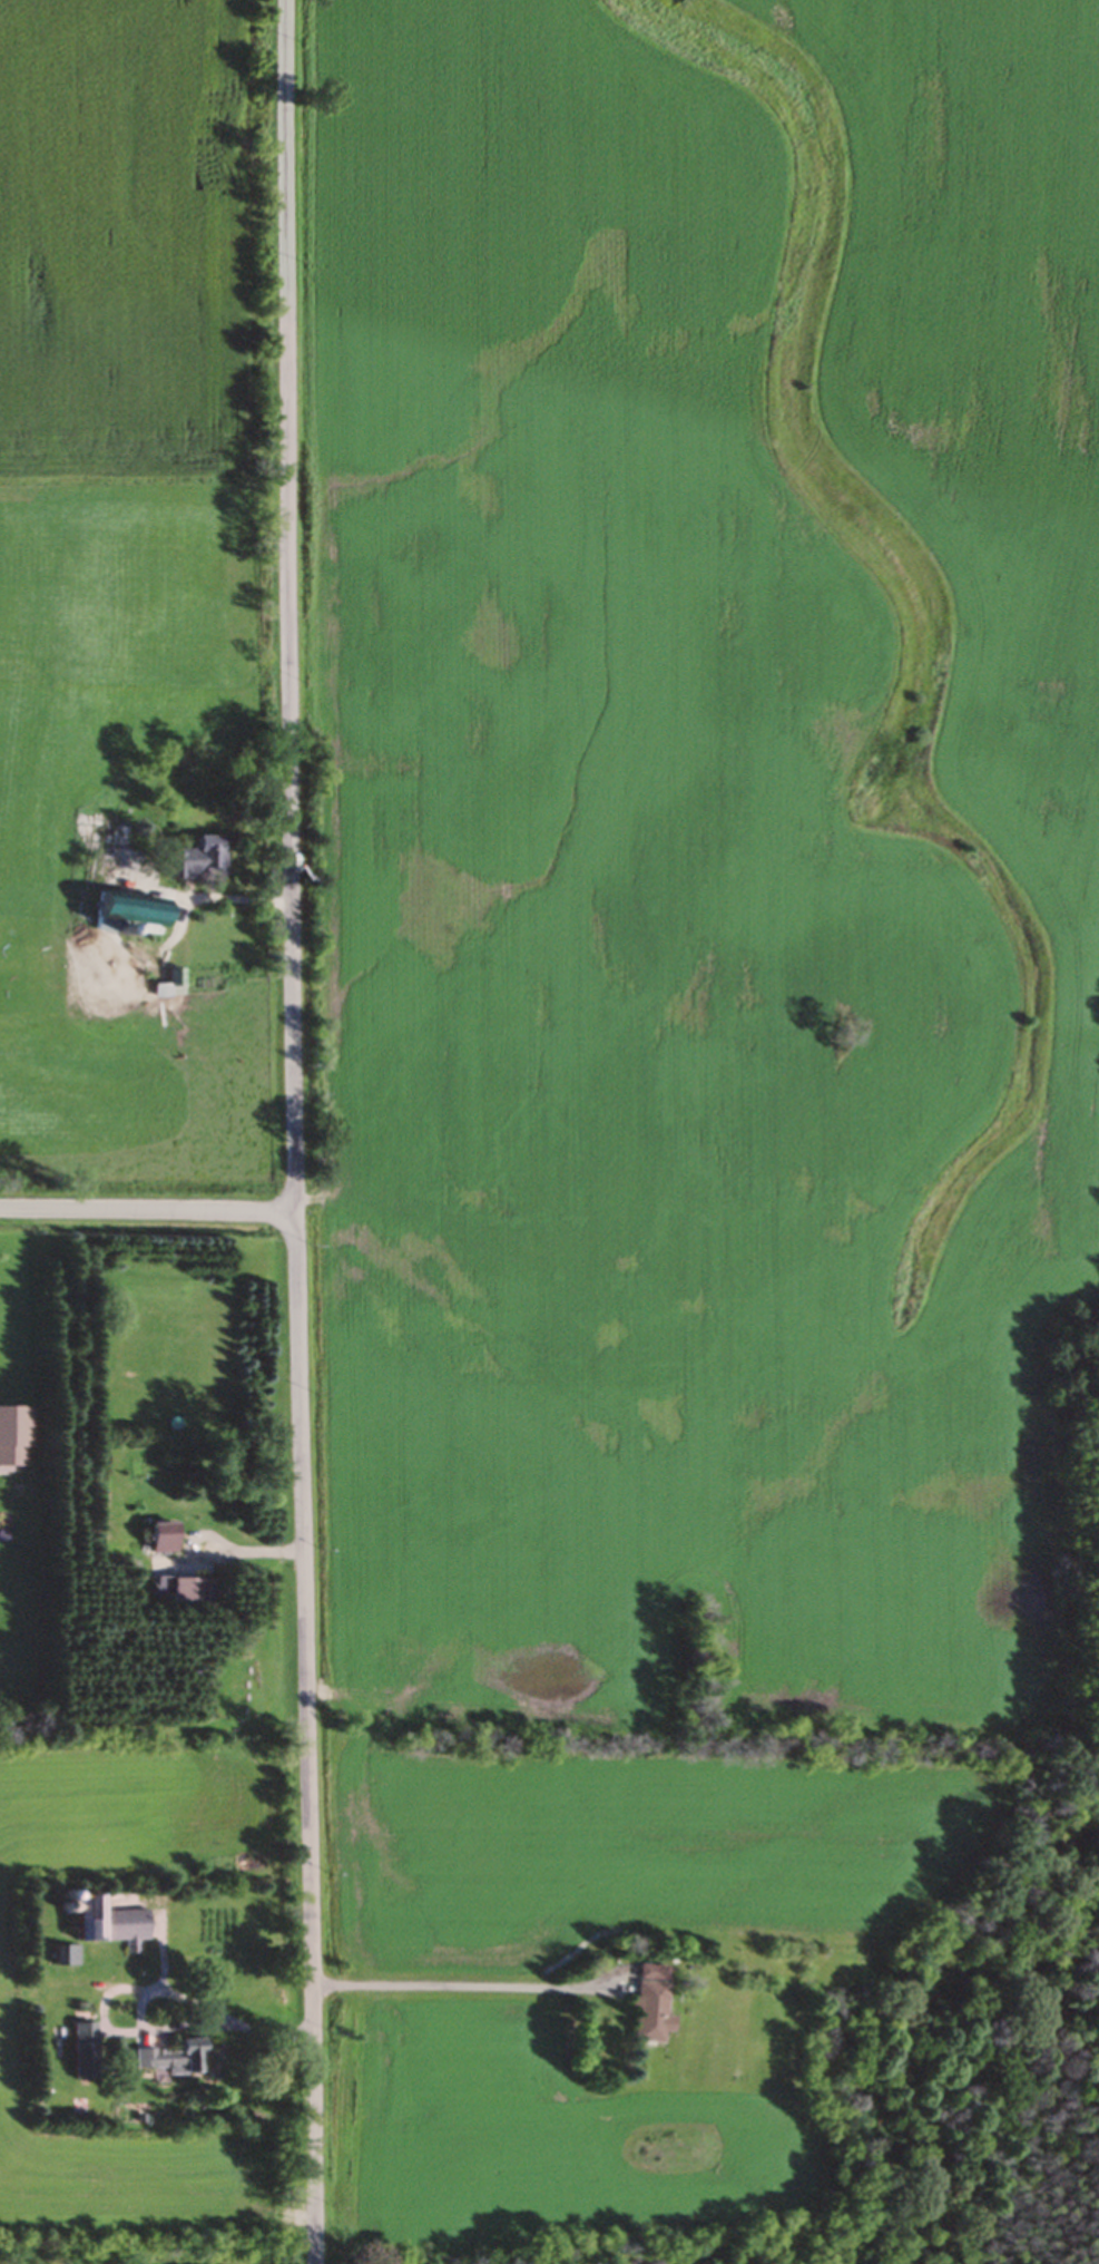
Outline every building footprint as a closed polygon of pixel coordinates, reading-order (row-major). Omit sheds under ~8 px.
[(195,852),(164,852),(164,880),(223,880),(223,839),(195,839),(195,852)] [(158,935),(163,904),(99,897),(95,930),(112,933),(114,925),(141,928),(140,934),(158,935)] [(168,973),(168,989),(170,989),(170,994),(181,994),(181,973),(168,973)] [(149,1525),(149,1554),(174,1554),(174,1525),(149,1525)] [(210,1581),(156,1581),(156,1599),(167,1599),(167,1609),(210,1610),(210,1581)] [(126,1942),(126,1955),(137,1955),(137,1940),(146,1940),(146,1912),(99,1913),(98,1895),(73,1896),(73,1943),(126,1942)] [(658,2043),(659,1982),(627,1982),(626,2043),(658,2043)] [(72,2024),(72,2081),(96,2081),(96,2024),(72,2024)] [(205,2071),(204,2039),(177,2040),(178,2050),(135,2052),(135,2073),(205,2071)]
